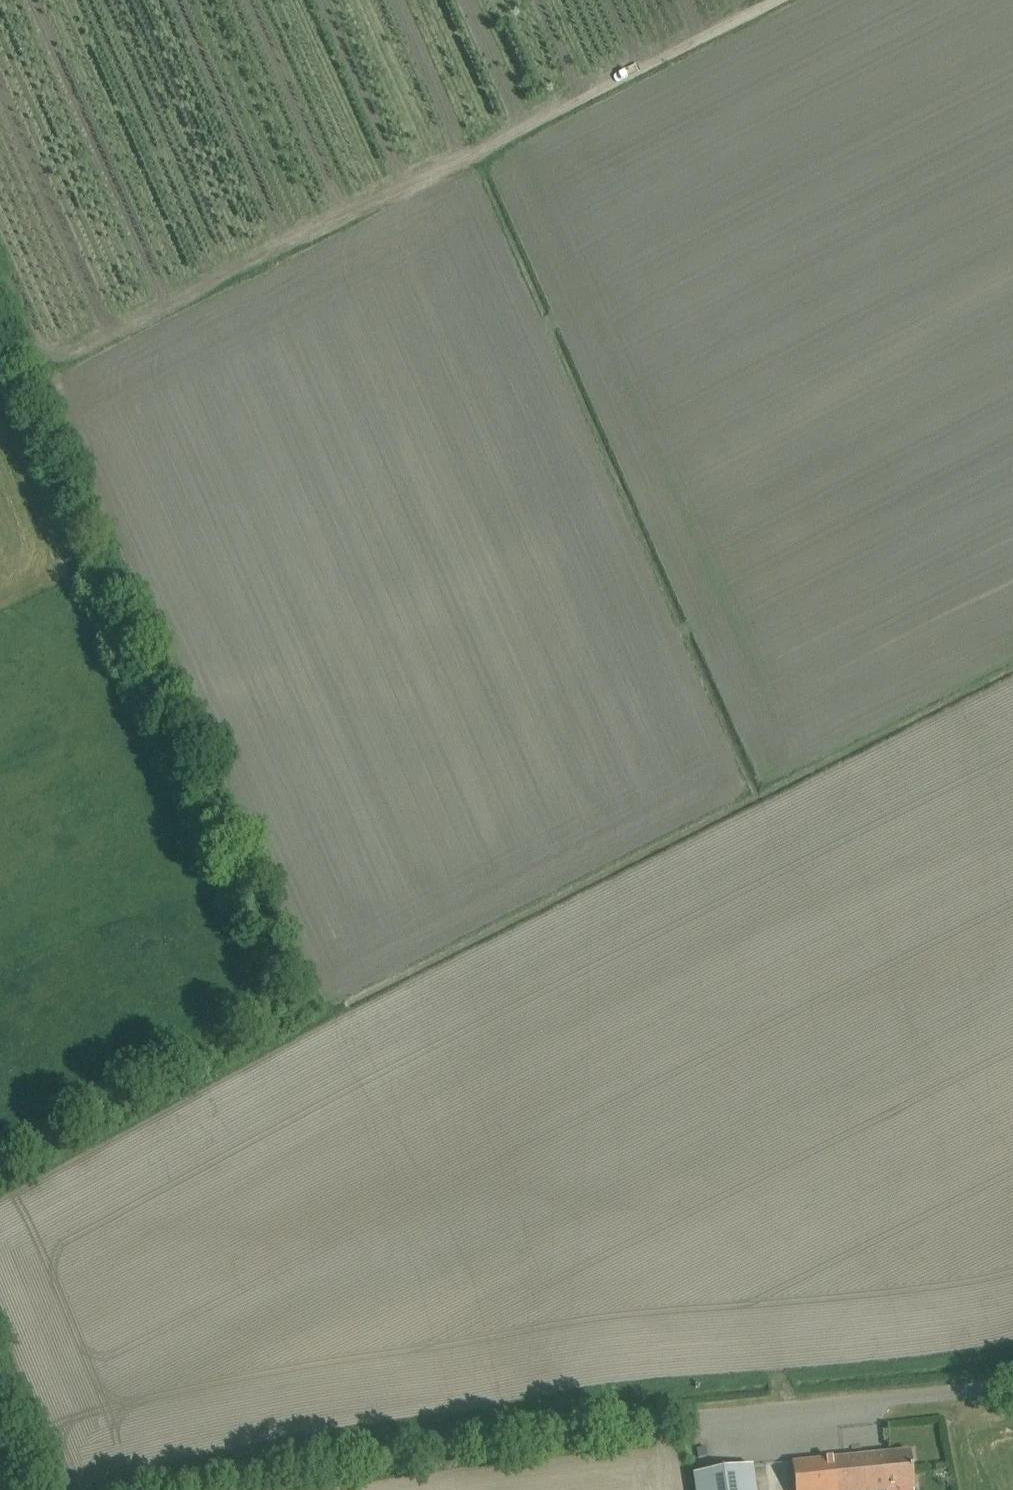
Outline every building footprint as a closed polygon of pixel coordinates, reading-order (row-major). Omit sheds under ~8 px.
[(913,1471),(911,1451),(793,1463),(796,1489),(915,1489),(913,1471)] [(695,1489),(757,1489),(753,1466),(693,1475),(695,1489)]
